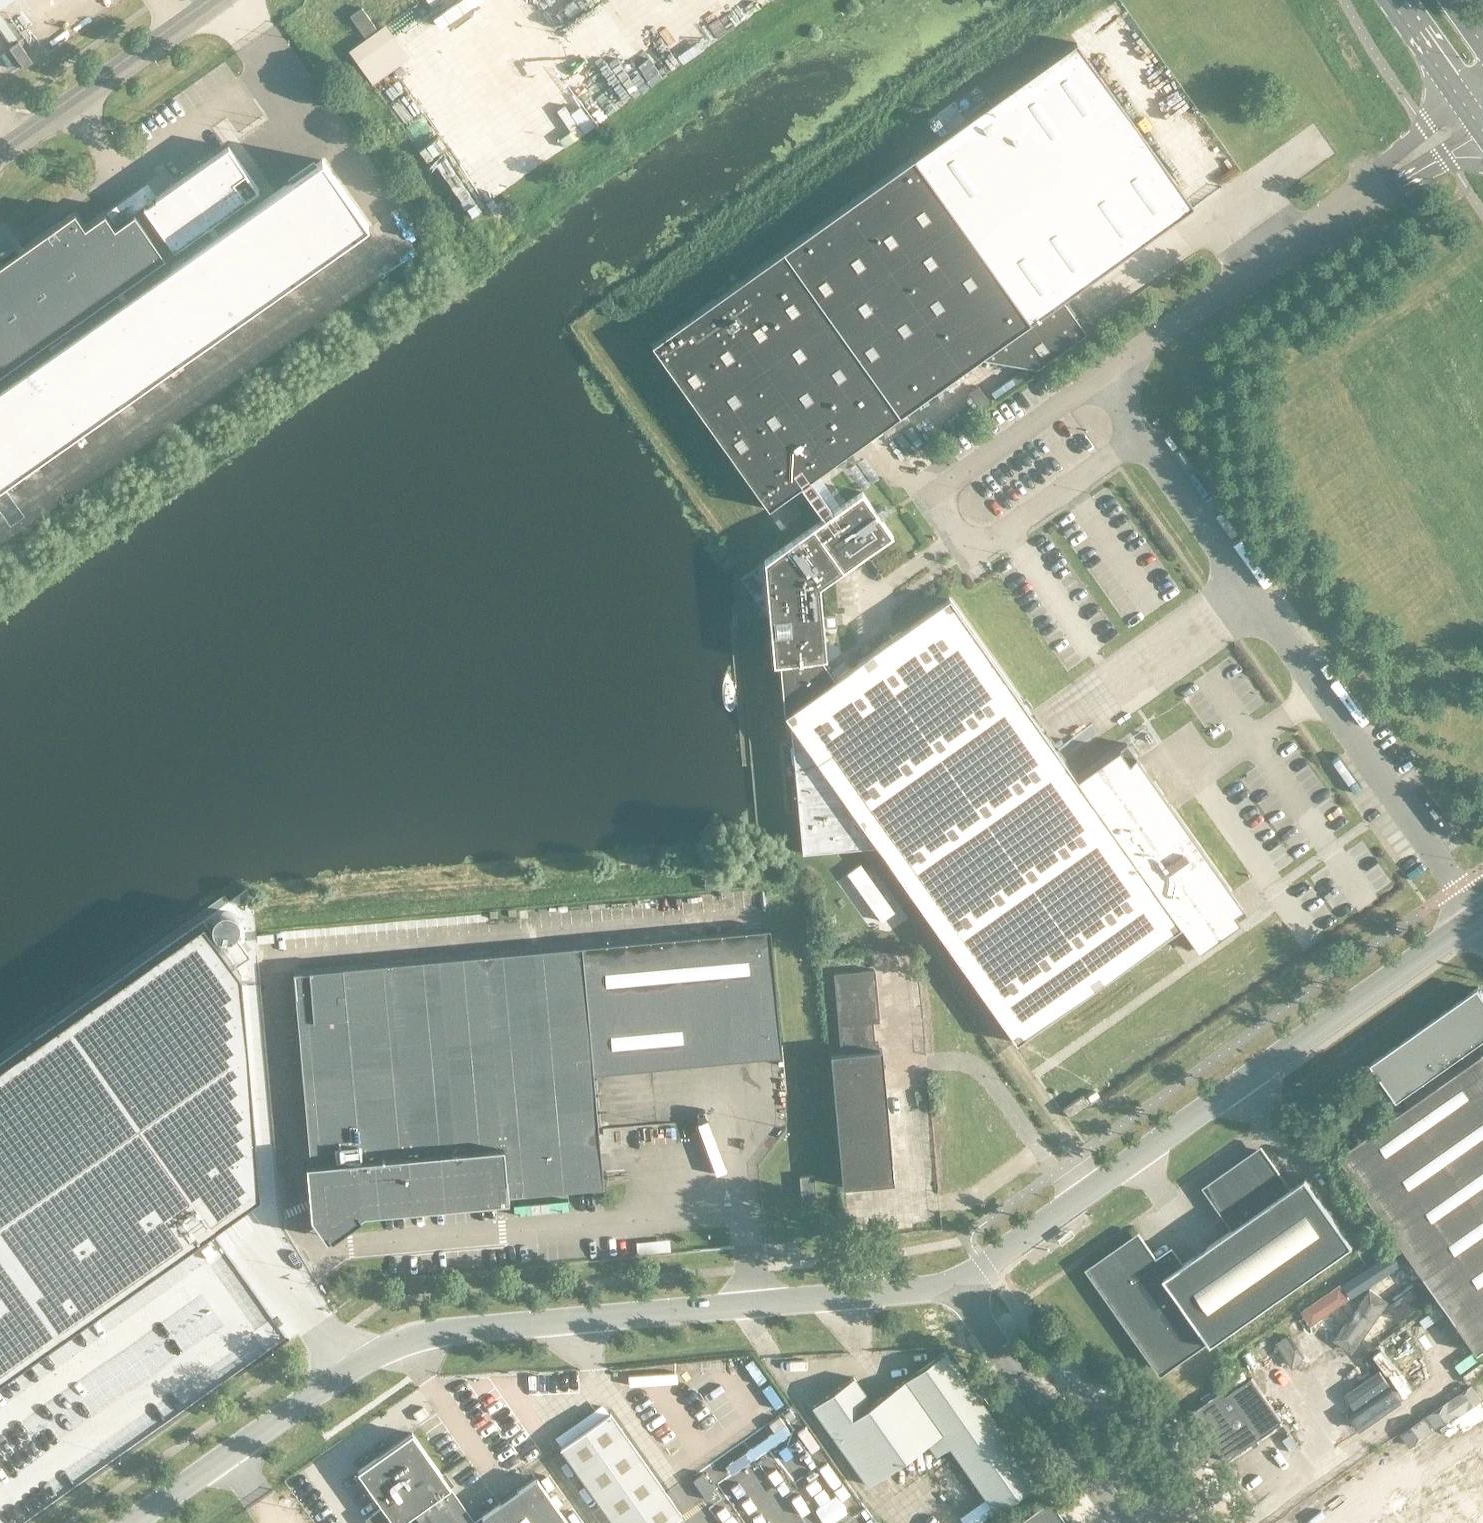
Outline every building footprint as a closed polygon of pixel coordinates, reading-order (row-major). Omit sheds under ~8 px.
[(376,27),(362,6),(350,14),(365,35),(376,27)] [(384,26),(350,50),(361,65),(394,42),(384,26)] [(10,49),(25,69),(34,63),(19,42),(10,49)] [(1076,42),(652,344),(769,508),(801,485),(807,493),(816,486),(811,478),(979,358),(1037,369),(1087,333),(1063,298),(1193,206),(1076,42)] [(229,145),(144,205),(175,248),(259,188),(229,145)] [(0,385),(0,484),(369,224),(322,158),(0,385)] [(0,263),(0,371),(165,255),(134,211),(115,225),(105,211),(85,225),(75,210),(0,263)] [(813,525),(764,559),(773,662),(779,662),(784,713),(790,721),(802,852),(877,845),(936,928),(1016,1041),(1181,925),(1193,941),(1198,949),(1239,920),(1234,912),(1242,906),(1231,890),(1127,742),(1077,777),(949,596),(835,677),(821,658),(826,657),(820,585),(844,568),(894,533),(881,516),(889,510),(883,501),(875,507),(863,489),(834,510),(816,486),(807,493),(824,517),(813,525)] [(0,1061),(0,1376),(261,1193),(241,971),(203,918),(0,1061)] [(294,970),(311,1160),(312,1175),(309,1175),(314,1229),(319,1236),(361,1207),(604,1185),(594,1072),(782,1055),(771,927),(294,970)] [(834,972),(838,1022),(841,1051),(830,1052),(842,1185),(894,1181),(886,1088),(882,1088),(880,1060),(876,1061),(873,1021),(879,1020),(875,969),(834,972)] [(1482,1349),(1482,1049),(1478,1042),(1482,1039),(1482,1038),(1482,1037),(1482,991),(1479,986),(1373,1061),(1399,1098),(1404,1094),(1411,1103),(1340,1153),(1479,1351),(1482,1349)] [(1141,1234),(1093,1268),(1163,1368),(1210,1335),(1215,1342),(1355,1243),(1307,1176),(1288,1189),(1260,1150),(1222,1177),(1218,1199),(1237,1225),(1183,1263),(1182,1260),(1160,1257),(1158,1258),(1141,1234)] [(814,1173),(799,1175),(802,1200),(816,1198),(814,1173)] [(1340,1303),(1246,1369),(1252,1377),(1227,1395),(1223,1390),(1192,1411),(1227,1460),(1283,1421),(1313,1464),(1407,1397),(1340,1303)] [(868,1483),(928,1441),(937,1454),(950,1445),(996,1510),(1038,1480),(946,1350),(872,1402),(854,1376),(813,1405),(868,1483)] [(682,1514),(610,1411),(561,1446),(615,1522),(669,1522),(682,1514)] [(358,1469),(383,1505),(365,1517),(369,1522),(477,1522),(412,1431),(358,1469)] [(536,1476),(482,1514),(486,1521),(483,1522),(569,1522),(536,1476)] [(1013,1522),(1068,1522),(1050,1497),(1013,1522)]
